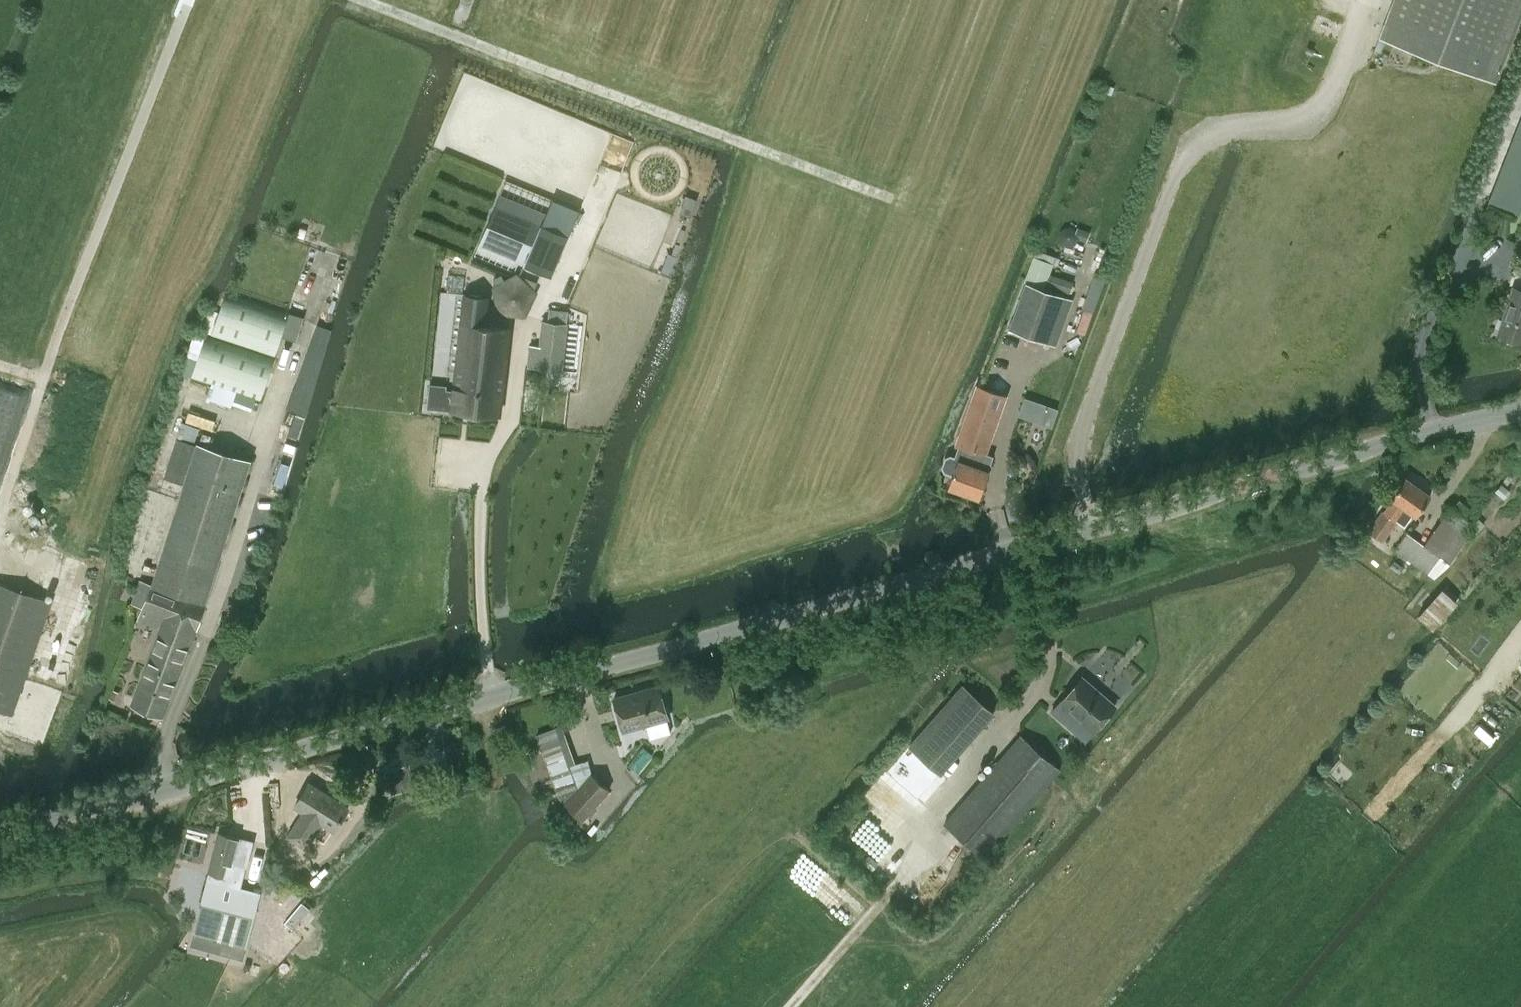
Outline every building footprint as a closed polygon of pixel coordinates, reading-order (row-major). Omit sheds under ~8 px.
[(1380,35),(1496,79),(1520,14),(1520,0),(1394,0),(1380,35)] [(1106,83),(1103,90),(1111,93),(1114,86),(1106,83)] [(1501,169),(1520,176),(1520,112),(1501,169)] [(690,217),(697,199),(686,195),(679,212),(690,217)] [(552,198),(541,224),(567,235),(577,209),(552,198)] [(494,205),(479,244),(525,263),(525,264),(551,274),(567,235),(541,224),(494,205)] [(1072,228),(1069,227),(1067,227),(1066,228),(1065,228),(1063,229),(1062,231),(1061,232),(1060,234),(1060,236),(1060,238),(1061,240),(1063,242),(1064,243),(1065,243),(1068,244),(1071,244),(1072,243),(1075,241),(1076,239),(1077,237),(1077,236),(1077,235),(1077,234),(1077,233),(1076,233),(1076,232),(1075,230),(1073,229),(1072,228)] [(1078,227),(1076,232),(1076,233),(1077,233),(1077,234),(1077,235),(1077,236),(1077,237),(1077,238),(1086,241),(1090,231),(1078,227)] [(668,252),(661,271),(668,274),(685,230),(681,228),(672,253),(668,252)] [(1035,251),(1033,256),(1054,264),(1057,265),(1059,259),(1035,251)] [(1033,256),(1024,280),(1030,282),(1045,288),(1051,272),(1054,264),(1033,256)] [(1094,274),(1083,306),(1084,307),(1093,310),(1104,278),(1094,274)] [(516,277),(496,288),(500,312),(524,314),(533,293),(516,277)] [(1049,343),(1067,296),(1045,288),(1030,282),(1013,329),(1049,343)] [(1498,334),(1520,342),(1520,289),(1513,287),(1498,334)] [(225,292),(211,336),(275,356),(289,313),(225,292)] [(430,383),(428,406),(499,415),(509,327),(484,324),(487,296),(465,294),(454,390),(446,389),(446,385),(430,383)] [(1085,334),(1093,310),(1084,307),(1076,331),(1085,334)] [(549,321),(542,320),(540,346),(530,345),(528,367),(557,370),(562,370),(568,323),(567,323),(568,311),(551,309),(549,321)] [(290,407),(308,412),(333,327),(316,322),(290,407)] [(275,357),(206,335),(191,378),(260,401),(275,357)] [(946,456),(943,464),(946,469),(953,471),(949,485),(980,496),(989,470),(988,470),(993,456),(982,452),(993,423),(1003,395),(991,390),(980,386),(970,414),(959,444),(955,455),(952,453),(946,456)] [(1019,413),(1032,418),(1038,400),(1026,395),(1019,413)] [(190,410),(187,420),(216,426),(218,417),(190,410)] [(206,602),(217,568),(251,459),(198,442),(153,583),(206,602)] [(1383,510),(1369,530),(1383,540),(1397,520),(1404,525),(1413,513),(1416,515),(1431,495),(1405,477),(1391,497),(1393,499),(1384,511),(1383,510)] [(1496,491),(1504,497),(1509,491),(1501,484),(1496,491)] [(1453,507),(1463,517),(1470,510),(1459,500),(1453,507)] [(1407,533),(1395,549),(1428,573),(1440,556),(1450,563),(1468,537),(1444,520),(1426,546),(1425,546),(1407,533)] [(51,600),(0,583),(0,710),(12,714),(51,600)] [(196,628),(206,604),(152,584),(143,607),(154,612),(149,625),(157,628),(191,640),(196,628)] [(1440,585),(1416,613),(1432,627),(1456,600),(1440,585)] [(227,641),(232,631),(220,625),(215,636),(227,641)] [(191,640),(157,628),(155,633),(159,634),(137,692),(132,704),(162,716),(191,640)] [(1404,685),(1437,716),(1477,674),(1443,642),(1404,685)] [(1061,701),(1052,712),(1072,729),(1081,718),(1094,730),(1115,706),(1082,677),(1061,701)] [(623,729),(668,716),(658,682),(613,695),(623,729)] [(981,726),(994,711),(962,684),(949,699),(981,726)] [(984,857),(1060,769),(1021,735),(945,823),(984,857)] [(941,771),(910,744),(888,771),(918,798),(941,771)] [(420,760),(385,770),(392,793),(427,783),(420,760)] [(584,818),(610,790),(591,773),(566,802),(584,818)] [(292,808),(279,828),(289,834),(288,836),(306,847),(312,838),(324,846),(334,830),(349,807),(310,782),(295,806),(303,811),(301,814),(292,808)] [(198,915),(193,932),(246,946),(260,891),(241,886),(246,867),(247,867),(253,841),(239,837),(219,832),(198,915)] [(13,872),(16,884),(28,882),(25,870),(13,872)] [(310,911),(301,903),(284,923),(293,931),(310,911)]
